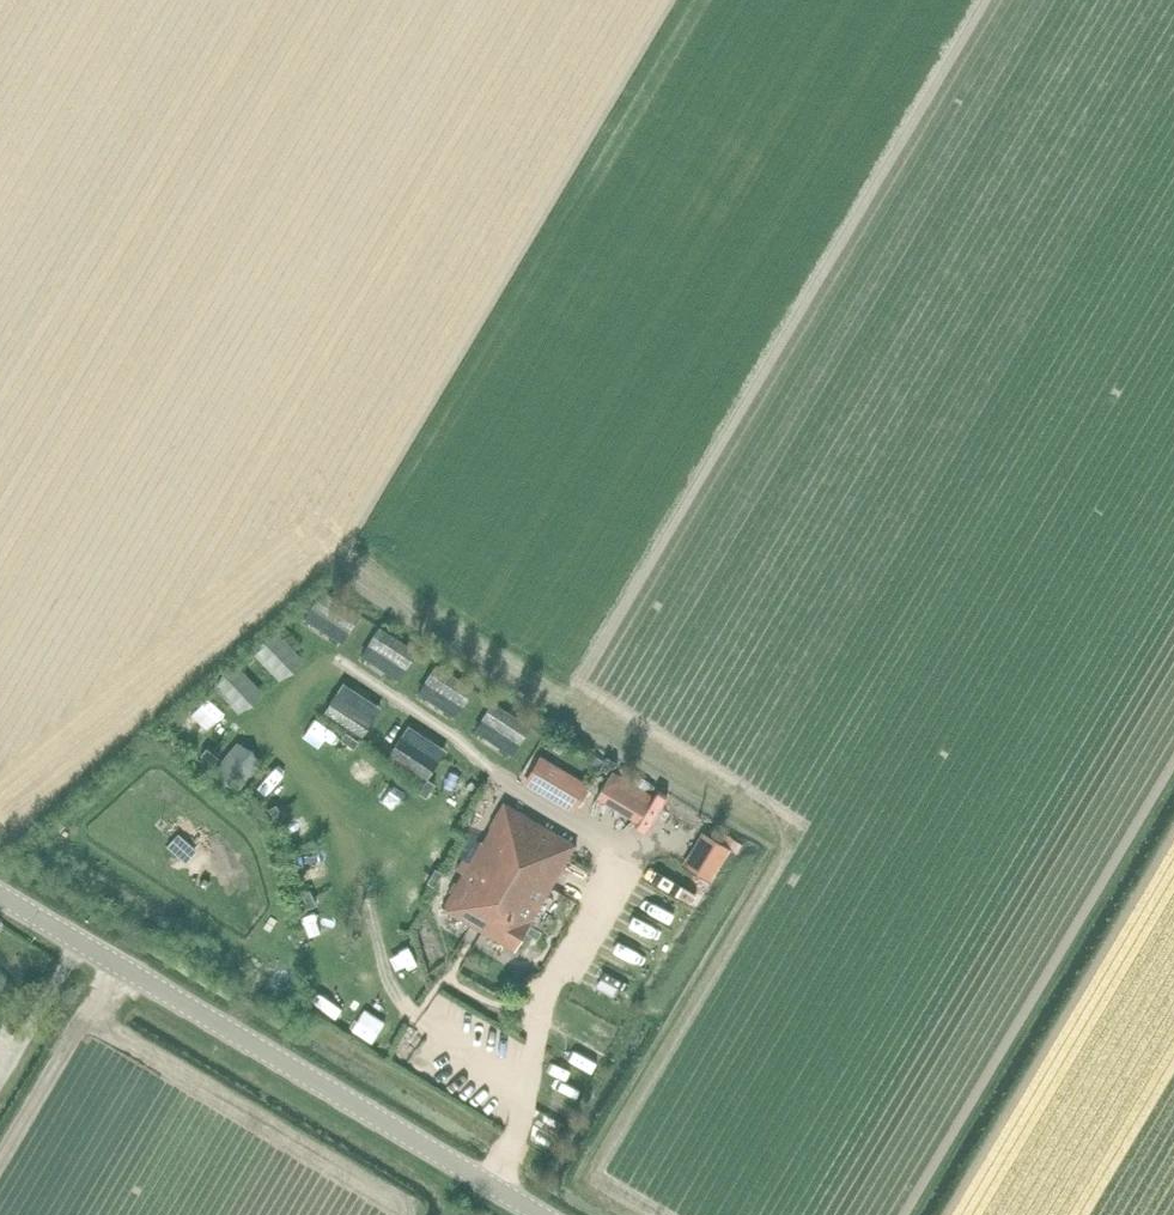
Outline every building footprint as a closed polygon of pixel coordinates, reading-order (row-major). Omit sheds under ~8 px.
[(310,607),(348,632),(359,614),(321,590),(310,607)] [(367,644),(405,669),(416,652),(379,627),(367,644)] [(435,664),(424,681),(461,706),(473,688),(435,664)] [(373,718),(335,693),(324,711),(362,735),(373,718)] [(529,726),(492,702),(481,719),(518,743),(529,726)] [(341,741),(347,745),(352,738),(346,734),(341,741)] [(427,778),(438,760),(400,736),(389,753),(427,778)] [(352,738),(347,745),(352,750),(357,743),(352,738)] [(206,760),(211,754),(206,749),(200,756),(206,760)] [(217,758),(211,754),(206,760),(212,765),(217,758)] [(524,784),(572,812),(590,783),(540,754),(524,784)] [(428,781),(424,787),(431,792),(435,786),(428,781)] [(431,792),(424,787),(420,793),(427,798),(431,792)] [(577,844),(503,802),(443,908),(515,951),(577,844)] [(268,810),(272,816),(279,811),(275,805),(268,810)] [(279,811),(272,816),(276,822),(283,817),(279,811)] [(712,882),(731,848),(701,831),(682,864),(712,882)] [(195,848),(179,834),(167,847),(183,861),(195,848)] [(744,845),(736,840),(731,848),(730,849),(739,854),(744,845)] [(428,873),(436,878),(439,871),(432,867),(428,873)] [(432,884),(436,878),(428,873),(425,880),(432,884)] [(302,895),(305,901),(313,897),(309,891),(302,895)] [(313,897),(305,901),(308,908),(316,904),(313,897)]
